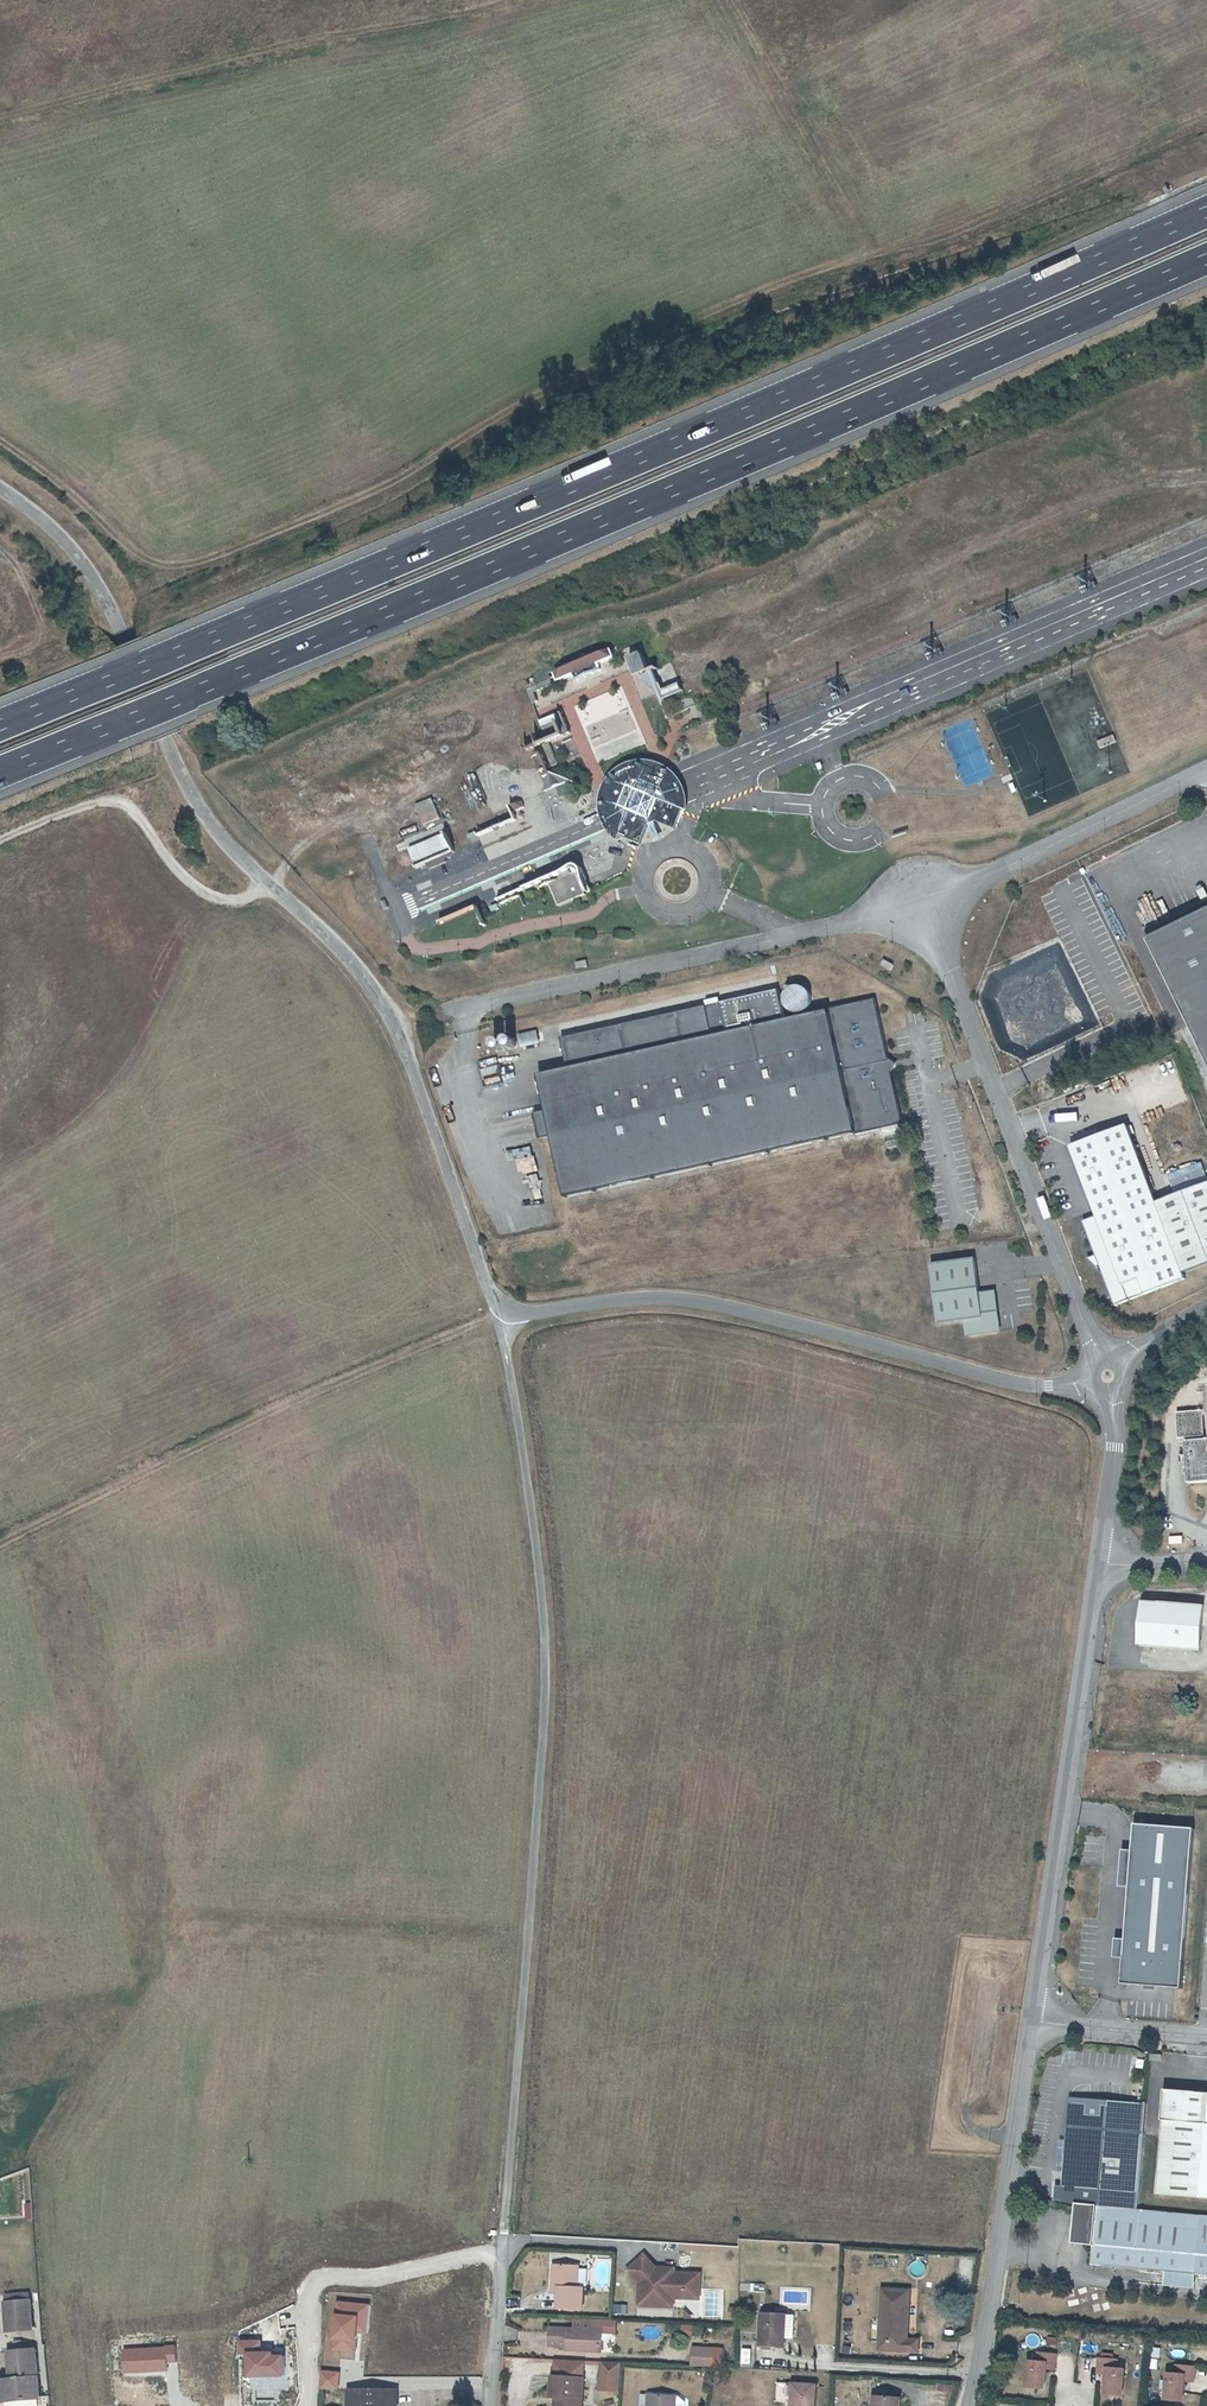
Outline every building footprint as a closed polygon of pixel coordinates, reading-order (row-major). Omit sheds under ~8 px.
[(612,643),(554,668),(560,682),(576,675),(579,680),(603,670),(600,665),(618,657),(612,643)] [(563,712),(542,720),(549,739),(570,731),(563,712)] [(682,777),(672,766),(659,760),(645,758),(630,761),(618,769),(609,780),(604,793),(603,807),(605,820),(617,837),(627,841),(641,845),(655,845),(669,840),(678,829),(686,808),(691,810),(689,790),(682,777)] [(434,798),(418,805),(426,825),(442,819),(434,798)] [(398,840),(413,834),(411,828),(395,834),(398,840)] [(449,833),(410,849),(418,868),(457,853),(449,833)] [(577,873),(551,884),(560,906),(587,894),(577,873)] [(1147,936),(1206,1060),(1206,907),(1147,936)] [(893,963),(882,957),(879,965),(889,970),(893,963)] [(585,960),(574,963),(576,969),(587,967),(585,960)] [(546,1108),(533,1110),(540,1138),(551,1135),(566,1196),(905,1122),(892,1067),(888,1066),(885,1059),(889,1055),(874,995),(785,1017),(781,1001),(782,1001),(784,1005),(786,1009),(795,1012),(804,1010),(810,1004),(811,999),(811,994),(808,988),(803,984),(796,983),(787,986),(783,992),(779,992),(779,988),(767,991),(559,1036),(567,1065),(537,1072),(546,1108)] [(538,1031),(522,1035),(525,1047),(541,1043),(538,1031)] [(518,1037),(515,1038),(512,1039),(510,1043),(511,1046),(513,1049),(516,1050),(520,1049),(522,1046),(523,1043),(521,1039),(518,1037)] [(507,1040),(503,1040),(500,1042),(498,1046),(499,1049),(502,1052),(506,1052),(509,1050),(511,1047),(510,1043),(507,1040)] [(1087,1259),(1102,1275),(1114,1308),(1185,1280),(1182,1273),(1206,1264),(1206,1184),(1156,1203),(1127,1125),(1072,1147),(1098,1216),(1082,1222),(1095,1257),(1087,1259)] [(975,1256),(931,1262),(939,1323),(966,1319),(969,1335),(1001,1330),(995,1291),(980,1293),(975,1256)] [(1201,1441),(1201,1438),(1206,1437),(1206,1426),(1206,1410),(1179,1412),(1181,1439),(1192,1438),(1192,1441),(1188,1441),(1189,1455),(1183,1455),(1183,1463),(1189,1462),(1191,1483),(1206,1482),(1206,1440),(1201,1441)] [(1139,1645),(1199,1650),(1203,1605),(1142,1600),(1139,1645)] [(1196,1827),(1134,1822),(1132,1851),(1121,1850),(1118,1886),(1129,1886),(1125,1940),(1115,1939),(1114,1957),(1125,1957),(1123,1982),(1183,1987),(1196,1827)] [(1159,2196),(1204,2200),(1206,2200),(1206,2095),(1167,2092),(1159,2196)] [(1140,2210),(1149,2105),(1072,2098),(1068,2142),(1061,2142),(1059,2168),(1066,2169),(1065,2188),(1058,2187),(1057,2203),(1140,2210)] [(33,2203),(25,2203),(26,2218),(34,2218),(33,2203)] [(1166,2273),(1195,2276),(1206,2277),(1206,2218),(1080,2206),(1076,2247),(1096,2248),(1095,2267),(1166,2273)] [(646,2254),(630,2269),(641,2282),(641,2305),(670,2306),(671,2296),(675,2296),(688,2297),(688,2289),(701,2290),(702,2272),(669,2271),(669,2267),(658,2266),(646,2254)] [(580,2266),(555,2265),(554,2281),(561,2281),(560,2292),(559,2306),(583,2308),(585,2287),(579,2287),(580,2266)] [(1194,2291),(1195,2276),(1166,2273),(1165,2289),(1194,2291)] [(887,2283),(887,2288),(886,2345),(923,2347),(924,2336),(910,2334),(912,2285),(887,2283)] [(704,2316),(722,2316),(722,2292),(704,2291),(704,2316)] [(12,2326),(39,2324),(37,2294),(10,2296),(12,2326)] [(615,2313),(628,2314),(628,2305),(615,2305),(615,2313)] [(787,2344),(789,2312),(766,2310),(764,2342),(787,2344)] [(598,2317),(578,2316),(578,2327),(597,2327),(598,2317)] [(552,2326),(551,2343),(569,2344),(569,2349),(603,2351),(605,2328),(597,2327),(578,2327),(552,2326)] [(40,2339),(13,2341),(15,2368),(1,2369),(2,2390),(17,2389),(44,2387),(40,2339)] [(697,2346),(696,2364),(714,2365),(715,2347),(697,2346)] [(1111,2364),(1110,2384),(1127,2385),(1130,2359),(1119,2358),(1120,2349),(1104,2348),(1103,2362),(1111,2364)] [(743,2349),(744,2365),(752,2365),(752,2349),(743,2349)] [(1136,2349),(1135,2361),(1144,2361),(1145,2349),(1136,2349)] [(1033,2362),(1031,2385),(1048,2387),(1050,2369),(1059,2370),(1060,2355),(1044,2354),(1043,2363),(1033,2362)] [(1174,2364),(1171,2389),(1188,2391),(1190,2371),(1198,2372),(1200,2357),(1184,2355),(1183,2365),(1174,2364)] [(603,2379),(623,2381),(624,2369),(604,2367),(603,2379)] [(553,2394),(556,2395),(562,2395),(561,2405),(585,2405),(586,2397),(578,2397),(579,2377),(554,2375),(553,2394)] [(815,2384),(790,2382),(788,2405),(813,2405),(815,2384)] [(387,2405),(398,2405),(400,2387),(351,2384),(350,2403),(367,2404),(367,2405),(387,2405)] [(877,2405),(904,2405),(905,2394),(879,2392),(877,2405)] [(680,2394),(655,2394),(655,2405),(680,2405),(680,2394)] [(689,2399),(686,2394),(680,2394),(680,2405),(689,2405),(689,2399)]
